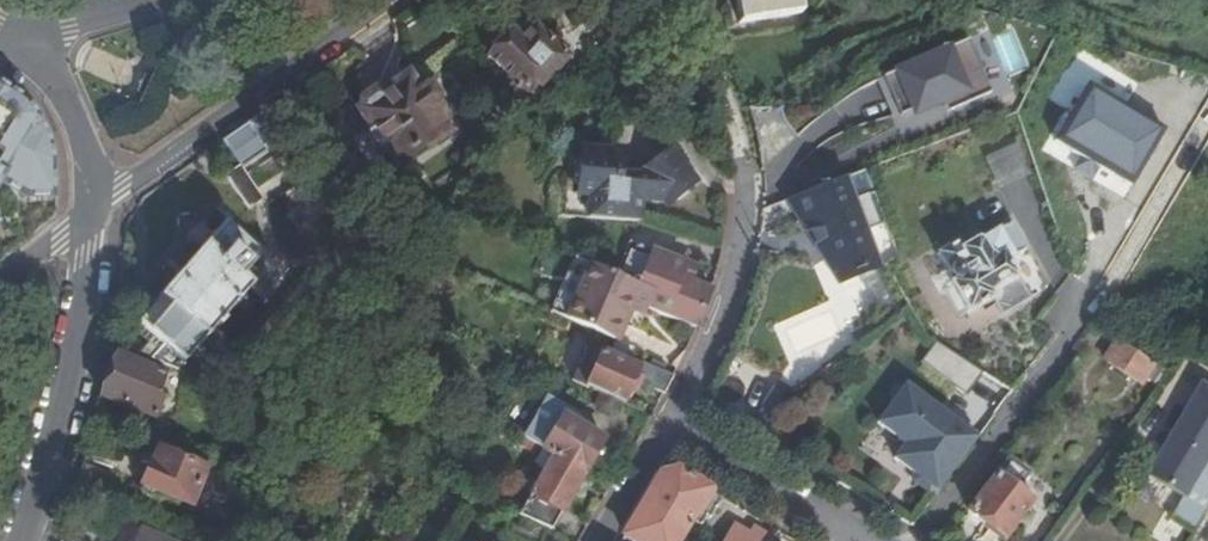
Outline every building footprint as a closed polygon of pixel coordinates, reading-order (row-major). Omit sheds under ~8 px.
[(801,0),(737,0),(741,23),(803,14),(801,0)] [(521,95),(534,92),(570,56),(537,25),(523,39),(514,31),(492,55),(513,74),(512,87),(521,95)] [(990,38),(1004,74),(1023,66),(1009,30),(990,38)] [(981,32),(906,62),(929,117),(1003,87),(981,32)] [(419,91),(410,78),(360,112),(372,129),(368,132),(382,152),(386,149),(398,165),(428,143),(432,147),(455,130),(439,106),(440,98),(434,88),(419,91)] [(24,102),(0,87),(0,156),(20,153),(54,174),(51,151),(41,128),(24,102)] [(1159,137),(1086,97),(1056,148),(1130,187),(1159,137)] [(281,144),(261,115),(224,141),(242,167),(244,169),(281,144)] [(983,154),(992,186),(1029,175),(1019,143),(983,154)] [(52,222),(56,215),(54,174),(20,153),(0,156),(0,261),(52,222)] [(576,221),(642,226),(644,205),(658,197),(667,209),(697,190),(677,161),(650,178),(630,175),(630,159),(580,156),(576,221)] [(244,169),(242,167),(225,177),(249,212),(265,201),(244,169)] [(843,180),(789,202),(836,291),(881,273),(843,180)] [(204,386),(222,365),(200,344),(250,290),(241,281),(263,256),(227,225),(138,323),(164,346),(148,363),(204,386)] [(994,303),(1003,320),(1030,305),(1007,266),(1027,254),(1013,228),(984,245),(981,242),(962,253),(959,246),(940,258),(955,285),(954,288),(970,316),(994,303)] [(649,313),(697,332),(712,294),(682,282),(673,279),(679,264),(624,242),(610,275),(656,295),(649,313)] [(757,264),(773,268),(776,249),(760,246),(757,264)] [(578,260),(553,316),(569,323),(594,267),(578,260)] [(673,279),(682,282),(688,267),(679,264),(673,279)] [(632,308),(649,313),(656,295),(610,275),(594,267),(569,323),(616,342),(632,308)] [(138,323),(119,304),(113,348),(148,363),(164,346),(138,323)] [(645,321),(649,313),(632,308),(616,342),(623,345),(635,317),(645,321)] [(1142,384),(1154,365),(1117,342),(1105,359),(1142,384)] [(936,344),(921,363),(965,395),(982,374),(936,344)] [(637,383),(666,395),(676,378),(645,364),(642,372),(592,351),(577,384),(601,395),(619,403),(627,406),(637,383)] [(167,380),(116,357),(104,400),(157,422),(165,403),(158,400),(167,380)] [(904,385),(874,427),(902,447),(890,463),(937,497),(979,440),(904,385)] [(1198,530),(1207,514),(1207,389),(1204,387),(1150,476),(1184,497),(1174,515),(1198,530)] [(613,420),(619,403),(601,395),(595,411),(613,420)] [(564,418),(577,426),(582,418),(549,399),(524,439),(524,440),(543,449),(564,418)] [(556,456),(586,473),(605,442),(577,426),(564,418),(543,449),(556,456)] [(556,456),(543,449),(534,466),(546,473),(556,456)] [(190,510),(205,475),(157,454),(153,467),(147,465),(137,486),(141,488),(140,496),(143,500),(156,506),(163,498),(190,510)] [(548,530),(552,531),(579,486),(583,480),(586,473),(556,456),(546,473),(520,518),(548,530)] [(1017,491),(1030,474),(1011,459),(971,512),(1005,538),(1031,503),(1017,491)] [(701,512),(713,492),(680,471),(661,478),(645,505),(686,528),(695,515),(698,517),(701,512)] [(713,519),(725,499),(713,492),(701,512),(713,519)] [(686,528),(645,505),(627,536),(636,540),(678,540),(686,528)] [(774,540),(755,529),(751,536),(736,528),(728,540),(774,540)]
